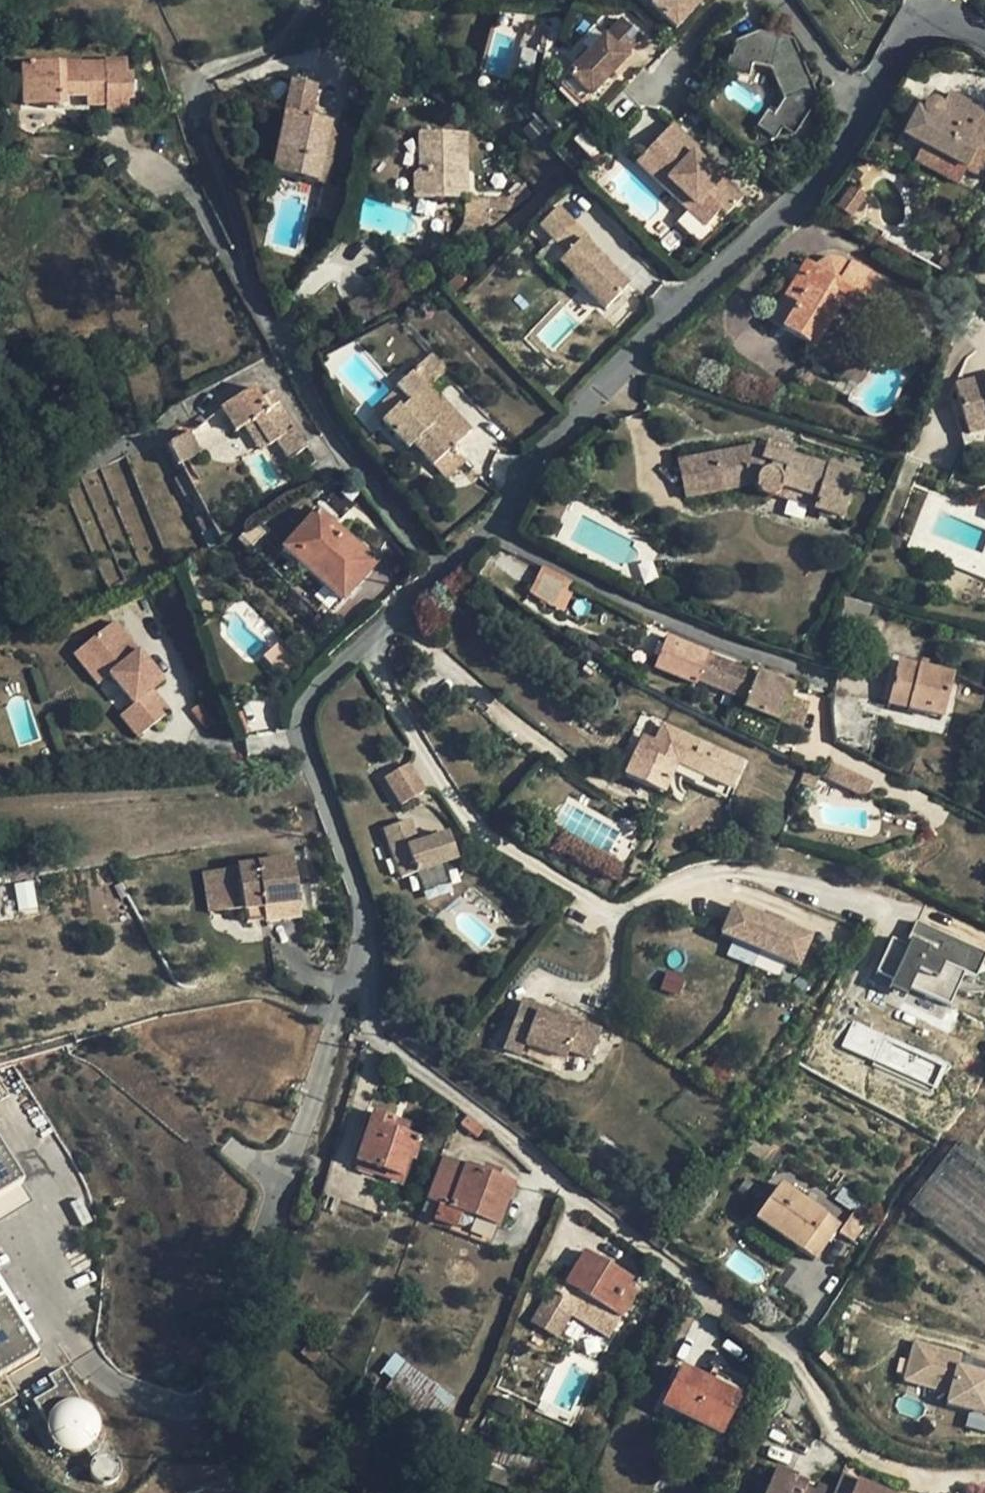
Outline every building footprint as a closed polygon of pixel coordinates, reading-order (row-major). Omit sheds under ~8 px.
[(651,8),(672,35),(688,23),(711,4),(708,0),(661,0),(651,8)] [(637,42),(619,21),(560,71),(561,73),(577,93),(579,94),(619,61),(617,57),(637,42)] [(769,50),(746,54),(738,68),(754,77),(770,88),(796,114),(778,131),(786,140),(796,150),(828,117),(805,60),(769,50)] [(23,62),(23,97),(41,97),(41,106),(63,106),(63,96),(63,91),(71,90),(73,96),(85,96),(85,106),(104,106),(104,113),(126,113),(126,98),(132,98),(132,76),(126,76),(126,61),(103,61),(103,63),(64,64),(63,61),(23,62)] [(754,77),(738,68),(734,66),(724,79),(745,92),(754,77)] [(577,93),(561,73),(552,81),(569,100),(577,93)] [(272,174),(323,184),(327,185),(337,135),(328,132),(329,122),(311,118),(316,84),(292,79),(286,112),(284,113),(272,174)] [(916,109),(902,137),(966,170),(976,151),(984,156),(984,112),(984,111),(984,110),(949,92),(943,106),(938,101),(934,100),(928,100),(925,102),(922,106),(921,111),(916,109)] [(24,107),(41,106),(41,97),(23,97),(24,107)] [(762,135),(777,150),(786,140),(778,131),(772,125),(762,135)] [(662,127),(639,152),(672,182),(666,189),(693,213),(687,219),(703,235),(720,219),(724,224),(740,208),(710,180),(706,185),(692,171),(700,163),(662,127)] [(415,196),(464,196),(467,196),(466,131),(418,132),(418,172),(414,177),(415,196)] [(672,182),(639,152),(628,163),(687,219),(693,213),(666,189),(672,182)] [(515,206),(534,190),(523,181),(506,196),(515,206)] [(851,183),(837,204),(853,214),(867,194),(851,183)] [(468,246),(493,223),(488,223),(487,196),(467,196),(464,196),(464,209),(463,220),(460,227),(457,233),(468,246)] [(493,223),(515,206),(506,196),(487,196),(488,223),(493,223)] [(588,244),(560,215),(542,234),(569,262),(561,270),(605,317),(628,295),(584,249),(588,244)] [(821,264),(815,268),(824,273),(828,271),(834,270),(839,271),(843,273),(848,266),(841,261),(834,261),(828,261),(821,264)] [(824,273),(815,268),(805,263),(771,320),(807,342),(835,294),(886,324),(899,301),(874,286),(877,280),(850,263),(848,266),(843,273),(839,271),(834,270),(828,271),(824,273)] [(881,333),(886,324),(835,294),(807,342),(815,347),(839,308),(881,333)] [(448,369),(431,352),(418,364),(436,381),(448,369)] [(436,381),(418,364),(395,387),(407,402),(399,411),(395,408),(381,423),(407,450),(413,446),(445,478),(465,459),(454,446),(470,431),(429,388),(436,381)] [(984,375),(955,383),(966,425),(984,420),(984,375)] [(234,432),(243,427),(253,420),(269,444),(275,441),(288,458),(307,446),(272,392),(260,399),(252,387),(219,410),(234,432)] [(259,450),(269,444),(253,420),(243,427),(259,450)] [(984,431),(984,420),(966,425),(969,436),(984,431)] [(188,435),(166,446),(177,466),(199,455),(188,435)] [(766,439),(764,447),(789,454),(791,447),(766,439)] [(816,497),(813,509),(840,518),(854,475),(789,454),(764,447),(760,446),(679,462),(687,498),(754,483),(758,489),(762,494),(766,496),(774,497),(782,487),(816,497)] [(312,485),(316,483),(307,470),(299,476),(307,488),(312,485)] [(199,532),(209,528),(182,474),(173,479),(199,532)] [(774,497),(813,509),(816,497),(782,487),(774,497)] [(341,602),(375,562),(316,510),(281,550),(341,602)] [(561,580),(539,568),(527,593),(548,606),(561,580)] [(574,586),(561,580),(548,606),(560,612),(574,586)] [(845,597),(835,637),(859,644),(870,604),(845,597)] [(117,619),(89,644),(115,672),(141,700),(127,712),(146,733),(177,704),(159,684),(155,679),(165,670),(117,619)] [(717,693),(736,700),(747,672),(728,664),(708,655),(708,653),(667,636),(654,667),(695,684),(696,685),(710,691),(711,687),(718,688),(717,693)] [(115,672),(89,644),(78,654),(104,682),(115,672)] [(900,660),(891,697),(912,703),(911,709),(930,714),(932,707),(943,711),(952,674),(900,660)] [(169,674),(165,670),(155,679),(159,684),(169,674)] [(756,675),(747,672),(736,700),(750,706),(749,709),(779,721),(796,728),(806,704),(788,698),(792,686),(757,673),(756,675)] [(889,703),(911,709),(912,703),(891,697),(889,703)] [(205,728),(215,721),(201,702),(191,709),(205,728)] [(854,726),(858,711),(844,707),(840,722),(854,726)] [(941,717),(943,711),(932,707),(930,714),(941,717)] [(677,762),(729,787),(741,762),(663,726),(655,741),(649,753),(637,747),(625,773),(663,791),(671,774),(677,762)] [(642,735),(637,747),(649,753),(655,741),(642,735)] [(724,797),(729,787),(677,762),(671,774),(724,797)] [(388,777),(405,804),(428,791),(411,763),(388,777)] [(295,805),(283,806),(287,823),(298,821),(295,805)] [(386,829),(403,879),(460,859),(451,833),(420,844),(412,820),(386,829)] [(213,871),(219,911),(243,908),(263,905),(265,920),(301,916),(299,902),(300,899),(293,857),(238,865),(235,867),(213,871)] [(207,913),(219,911),(213,871),(201,872),(207,913)] [(245,922),(265,920),(263,905),(243,908),(245,922)] [(728,905),(720,925),(731,930),(729,935),(782,957),(784,952),(796,957),(804,937),(728,905)] [(924,921),(916,940),(918,942),(917,946),(900,939),(885,974),(903,981),(905,976),(920,983),(918,988),(959,1006),(974,972),(984,977),(984,947),(924,921)] [(731,930),(720,925),(718,930),(729,935),(731,930)] [(796,957),(784,952),(782,957),(794,962),(796,957)] [(116,996),(100,1002),(104,1012),(120,1007),(116,996)] [(569,1051),(590,1059),(602,1025),(521,996),(505,1043),(564,1063),(569,1051)] [(908,1206),(984,1266),(984,1106),(908,1206)] [(354,1169),(374,1176),(377,1170),(401,1177),(407,1158),(415,1160),(422,1141),(403,1134),(391,1130),(395,1120),(373,1112),(354,1169)] [(407,1124),(395,1120),(391,1130),(403,1134),(407,1124)] [(513,1185),(501,1180),(483,1173),(444,1157),(428,1198),(497,1225),(513,1185)] [(486,1166),(483,1173),(501,1180),(503,1173),(486,1166)] [(745,1195),(753,1182),(746,1178),(737,1190),(745,1195)] [(29,1198),(19,1180),(0,1191),(0,1210),(2,1213),(29,1198)] [(814,1260),(838,1225),(780,1185),(756,1219),(814,1260)] [(875,1209),(842,1188),(836,1197),(854,1209),(868,1219),(875,1209)] [(853,1241),(868,1219),(854,1209),(839,1231),(853,1241)] [(630,1280),(585,1251),(559,1293),(554,1301),(547,1297),(531,1323),(556,1338),(571,1314),(608,1337),(634,1294),(626,1288),(630,1280)] [(222,1262),(219,1261),(216,1263),(215,1266),(216,1269),(217,1270),(219,1270),(221,1270),(222,1270),(223,1268),(223,1267),(223,1266),(223,1264),(222,1262)] [(170,1271),(163,1278),(177,1291),(184,1283),(170,1271)] [(554,1301),(559,1293),(551,1289),(547,1297),(554,1301)] [(312,1363),(321,1353),(296,1332),(288,1342),(312,1363)] [(966,1426),(984,1430),(984,1359),(912,1341),(902,1381),(949,1393),(946,1404),(970,1409),(966,1426)] [(434,1425),(454,1398),(404,1362),(384,1388),(434,1425)] [(716,1375),(711,1383),(681,1368),(662,1406),(719,1434),(742,1388),(716,1375)] [(63,1392),(44,1429),(84,1449),(103,1412),(63,1392)] [(132,1447),(119,1453),(126,1468),(139,1462),(132,1447)] [(775,1468),(764,1492),(814,1492),(805,1489),(793,1484),(796,1477),(775,1468)] [(833,1492),(834,1492),(851,1492),(857,1480),(841,1474),(833,1492)] [(807,1482),(796,1477),(793,1484),(805,1489),(807,1482)] [(857,1480),(851,1492),(888,1492),(857,1480)]
